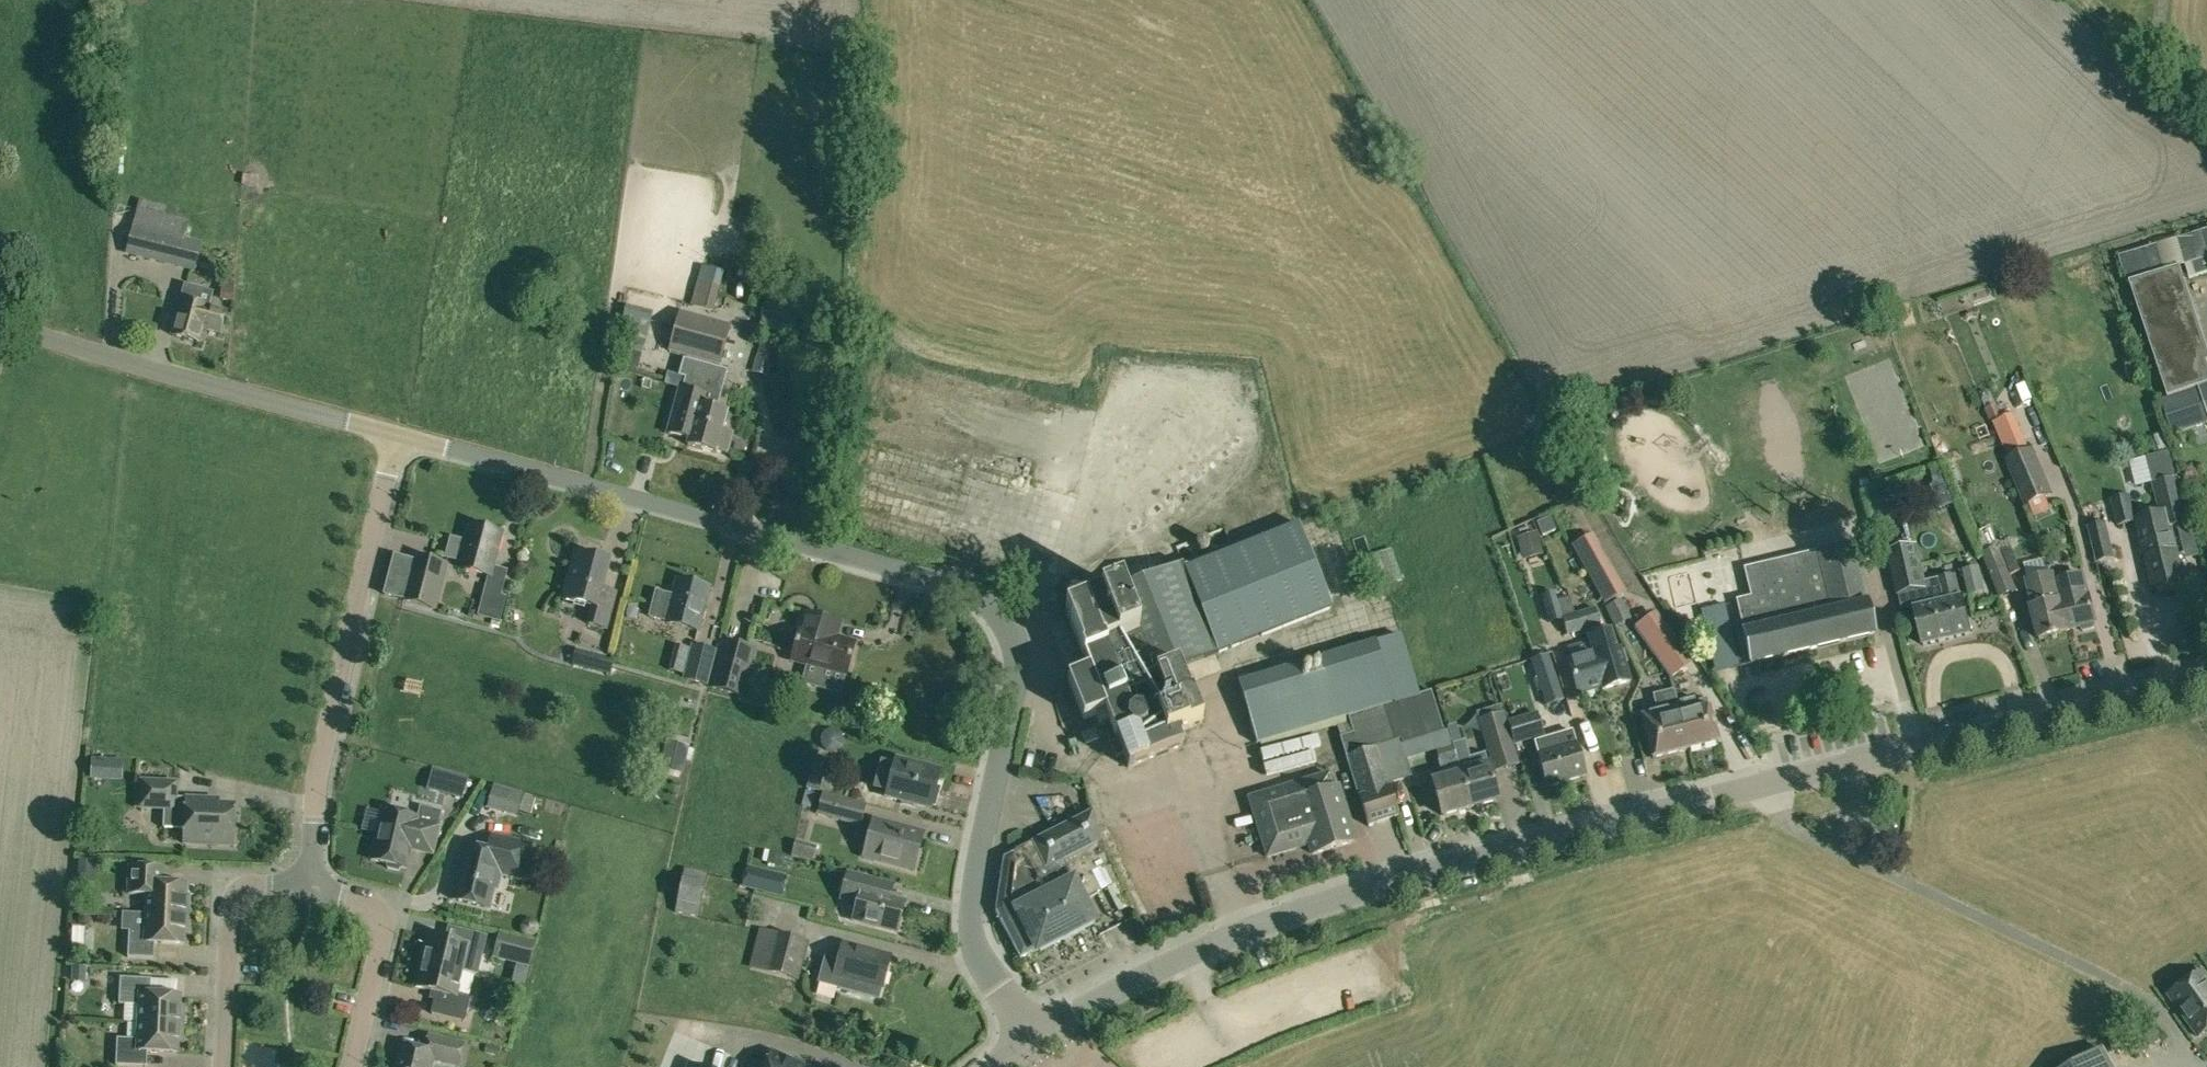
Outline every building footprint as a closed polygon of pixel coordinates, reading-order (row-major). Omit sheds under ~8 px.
[(179,220),(175,237),(184,239),(188,222),(179,220)] [(761,242),(771,237),(764,224),(755,229),(761,242)] [(133,226),(127,252),(165,262),(172,236),(133,226)] [(2118,257),(2127,282),(2129,281),(2168,398),(2161,401),(2173,436),(2206,425),(2206,376),(2201,360),(2205,358),(2175,266),(2184,263),(2189,278),(2206,272),(2206,230),(2118,257)] [(224,282),(224,286),(223,301),(233,302),(235,287),(235,284),(224,282)] [(716,287),(697,282),(690,306),(710,311),(716,287)] [(181,302),(172,337),(199,343),(203,329),(221,334),(226,312),(196,304),(200,290),(184,286),(180,301),(181,302)] [(719,365),(729,327),(678,314),(668,352),(719,365)] [(642,338),(625,333),(620,350),(638,355),(642,338)] [(776,342),(763,338),(754,368),(767,372),(776,342)] [(634,369),(638,355),(620,350),(617,365),(634,369)] [(668,434),(689,440),(688,446),(716,454),(717,451),(727,453),(732,433),(722,430),(727,412),(716,409),(726,371),(683,360),(678,377),(687,379),(687,380),(684,391),(680,389),(668,434)] [(1215,391),(1218,381),(1194,376),(1192,385),(1215,391)] [(1230,385),(1224,405),(1232,408),(1239,388),(1230,385)] [(2001,417),(1996,406),(1985,410),(1990,422),(2001,417)] [(1187,437),(1190,413),(1179,412),(1176,435),(1187,437)] [(2000,441),(2008,459),(2023,453),(2030,450),(2022,431),(2015,414),(1992,423),(2000,441)] [(1214,448),(1220,420),(1195,415),(1189,442),(1214,448)] [(2023,453),(2008,459),(2005,460),(2025,507),(2053,495),(2033,448),(2030,450),(2023,453)] [(2153,483),(2158,500),(2181,494),(2177,477),(2171,451),(2147,457),(2153,483)] [(2113,456),(2100,459),(2105,479),(2118,475),(2113,456)] [(2118,527),(2137,523),(2136,519),(2130,494),(2128,495),(2114,498),(2111,499),(2118,527)] [(2136,519),(2137,523),(2153,591),(2185,584),(2172,527),(2188,523),(2181,494),(2158,500),(2161,513),(2136,519)] [(1542,535),(1555,529),(1549,516),(1537,522),(1542,535)] [(2088,527),(2097,564),(2115,560),(2106,523),(2088,527)] [(469,526),(465,542),(450,538),(445,558),(460,562),(458,568),(488,576),(478,616),(491,620),(500,622),(506,598),(500,596),(507,571),(493,568),(501,534),(469,526)] [(1517,539),(1524,560),(1540,555),(1534,533),(1517,539)] [(1626,593),(1593,534),(1571,546),(1604,605),(1626,593)] [(1080,567),(1093,566),(1091,538),(1056,541),(1061,604),(1082,602),(1080,567)] [(1983,554),(1998,547),(1994,538),(1979,544),(1983,554)] [(1743,630),(1751,665),(1875,635),(1853,543),(1745,569),(1751,598),(1737,601),(1744,630),(1743,630)] [(1925,589),(1929,605),(1915,609),(1924,647),(1972,636),(1962,597),(1961,598),(1956,576),(1955,575),(1937,580),(1925,583),(1916,545),(1887,552),(1897,595),(1925,589)] [(2000,547),(1998,547),(1983,554),(1981,554),(2000,599),(2018,591),(2000,547)] [(1401,580),(1391,548),(1373,554),(1382,586),(1401,580)] [(610,561),(575,552),(563,600),(593,608),(588,625),(606,630),(615,594),(602,590),(610,561)] [(434,610),(446,566),(414,556),(413,561),(394,555),(383,594),(402,600),(402,601),(434,610)] [(1289,561),(1297,589),(1310,585),(1302,557),(1289,561)] [(1970,595),(1984,592),(1978,568),(1964,571),(1970,595)] [(1313,597),(1357,582),(1353,571),(1309,586),(1313,597)] [(2068,633),(2067,630),(2066,631),(2054,583),(2055,583),(2053,576),(2027,582),(2034,609),(2032,609),(2040,641),(2068,633)] [(2066,631),(2067,630),(2083,626),(2085,632),(2095,629),(2094,624),(2096,623),(2090,598),(2089,598),(2083,576),(2055,583),(2054,583),(2066,631)] [(698,632),(709,586),(677,578),(673,595),(673,596),(655,592),(648,619),(666,623),(698,632)] [(1574,614),(1569,598),(1557,601),(1555,593),(1541,597),(1549,625),(1562,621),(1567,637),(1601,626),(1595,608),(1574,614)] [(1621,600),(1606,608),(1616,628),(1632,619),(1621,600)] [(1738,667),(1724,605),(1700,610),(1715,673),(1738,667)] [(1693,663),(1667,626),(1657,612),(1634,628),(1644,642),(1670,679),(1693,663)] [(825,635),(829,621),(800,613),(796,629),(800,630),(792,661),(847,676),(856,644),(825,635)] [(1589,637),(1590,643),(1595,658),(1592,659),(1601,688),(1602,688),(1603,690),(1630,682),(1620,650),(1616,652),(1613,641),(1610,631),(1589,637)] [(722,640),(709,688),(744,698),(757,649),(722,640)] [(1595,658),(1590,643),(1568,649),(1572,661),(1568,662),(1577,695),(1601,688),(1592,659),(1595,658)] [(691,644),(682,680),(708,687),(717,650),(691,644)] [(1565,701),(1552,654),(1530,661),(1546,707),(1565,701)] [(1398,817),(1385,773),(1378,751),(1403,744),(1443,732),(1431,691),(1419,695),(1418,695),(1413,697),(1394,702),(1375,708),(1349,716),(1349,717),(1336,722),(1341,739),(1346,757),(1367,826),(1398,817)] [(1652,757),(1687,748),(1676,703),(1673,691),(1654,696),(1658,713),(1642,717),(1652,757)] [(1113,711),(1122,730),(1126,728),(1130,737),(1163,724),(1153,695),(1139,700),(1138,699),(1131,698),(1123,703),(1122,712),(1128,718),(1122,719),(1118,709),(1113,711)] [(1676,703),(1687,748),(1718,740),(1709,707),(1708,707),(1706,700),(1695,703),(1694,698),(1676,703)] [(1537,712),(1507,721),(1515,746),(1544,736),(1537,712)] [(1515,746),(1507,721),(1504,713),(1479,721),(1486,746),(1498,742),(1506,768),(1520,764),(1515,746)] [(1452,742),(1449,730),(1443,732),(1432,735),(1434,740),(1437,749),(1441,766),(1444,765),(1457,762),(1452,742)] [(1586,776),(1577,745),(1576,745),(1573,732),(1534,743),(1537,753),(1547,787),(1586,776)] [(690,747),(665,742),(659,768),(684,774),(690,747)] [(1410,774),(1402,744),(1378,751),(1385,773),(1387,781),(1410,774)] [(91,778),(122,779),(123,762),(92,761),(91,778)] [(886,796),(931,808),(940,774),(895,762),(886,796)] [(1489,766),(1476,769),(1461,774),(1471,808),(1499,801),(1489,766)] [(810,771),(806,788),(818,791),(822,774),(810,771)] [(1328,774),(1248,798),(1266,857),(1309,844),(1312,854),(1354,841),(1337,787),(1332,788),(1328,774)] [(1461,774),(1448,777),(1432,782),(1442,816),(1471,808),(1461,774)] [(233,841),(235,806),(208,805),(208,800),(175,798),(176,784),(142,782),(141,811),(163,812),(163,829),(184,830),(184,844),(204,845),(204,840),(233,841)] [(516,815),(522,794),(493,785),(487,806),(516,815)] [(822,794),(817,816),(830,819),(861,827),(867,805),(836,797),(822,794)] [(417,818),(383,810),(371,860),(387,864),(387,869),(399,872),(401,868),(406,869),(410,850),(432,855),(439,826),(436,825),(440,811),(436,810),(420,807),(417,818)] [(1032,953),(1094,922),(1083,900),(1100,890),(1116,882),(1107,864),(1092,812),(1032,842),(1032,843),(1015,851),(1015,852),(1003,858),(995,910),(1020,959),(1032,953)] [(914,871),(925,833),(872,818),(862,857),(914,871)] [(532,846),(492,836),(488,852),(465,846),(452,900),(489,909),(494,888),(496,889),(500,874),(524,879),(532,846)] [(770,852),(768,863),(778,865),(781,854),(770,852)] [(746,867),(742,887),(767,893),(772,873),(746,867)] [(187,885),(159,884),(160,869),(129,868),(128,894),(146,895),(146,914),(188,916),(189,897),(186,897),(187,885)] [(675,913),(698,917),(707,874),(684,869),(675,913)] [(887,898),(877,895),(880,882),(849,873),(844,892),(859,896),(853,921),(898,933),(906,903),(887,898)] [(188,933),(188,916),(146,914),(123,913),(122,930),(129,931),(128,958),(154,959),(154,943),(184,945),(184,933),(188,933)] [(759,929),(749,967),(800,980),(809,942),(759,929)] [(427,936),(420,962),(462,972),(476,975),(482,951),(485,937),(459,930),(455,943),(427,936)] [(537,943),(500,934),(496,950),(517,955),(515,962),(531,966),(537,943)] [(1360,960),(1362,946),(1346,945),(1345,958),(1360,960)] [(842,946),(837,965),(834,976),(841,977),(838,988),(878,999),(881,988),(882,989),(891,959),(842,946)] [(462,972),(420,962),(414,988),(440,994),(438,1002),(434,1001),(431,1014),(465,1022),(470,999),(457,996),(462,972)] [(73,967),(73,980),(85,981),(86,968),(73,967)] [(2206,1030),(2197,1036),(2198,1037),(2206,1031),(2206,978),(2203,972),(2169,996),(2189,1024),(2198,1018),(2206,1030)] [(139,994),(151,995),(151,980),(120,978),(119,1005),(139,1007),(139,994)] [(181,996),(151,995),(139,994),(139,1007),(138,1023),(183,1025),(184,1007),(180,1007),(181,996)] [(136,1052),(148,1052),(178,1054),(178,1043),(182,1043),(183,1025),(138,1023),(137,1040),(136,1052)] [(428,1036),(424,1052),(400,1046),(395,1066),(431,1066),(432,1060),(459,1066),(464,1044),(428,1036)] [(137,1040),(117,1039),(115,1066),(135,1066),(147,1066),(148,1052),(136,1052),(137,1040)] [(498,1056),(500,1048),(486,1045),(484,1053),(498,1056)] [(2102,1050),(2071,1066),(2112,1066),(2102,1050)] [(772,1053),(765,1066),(805,1066),(772,1053)]
